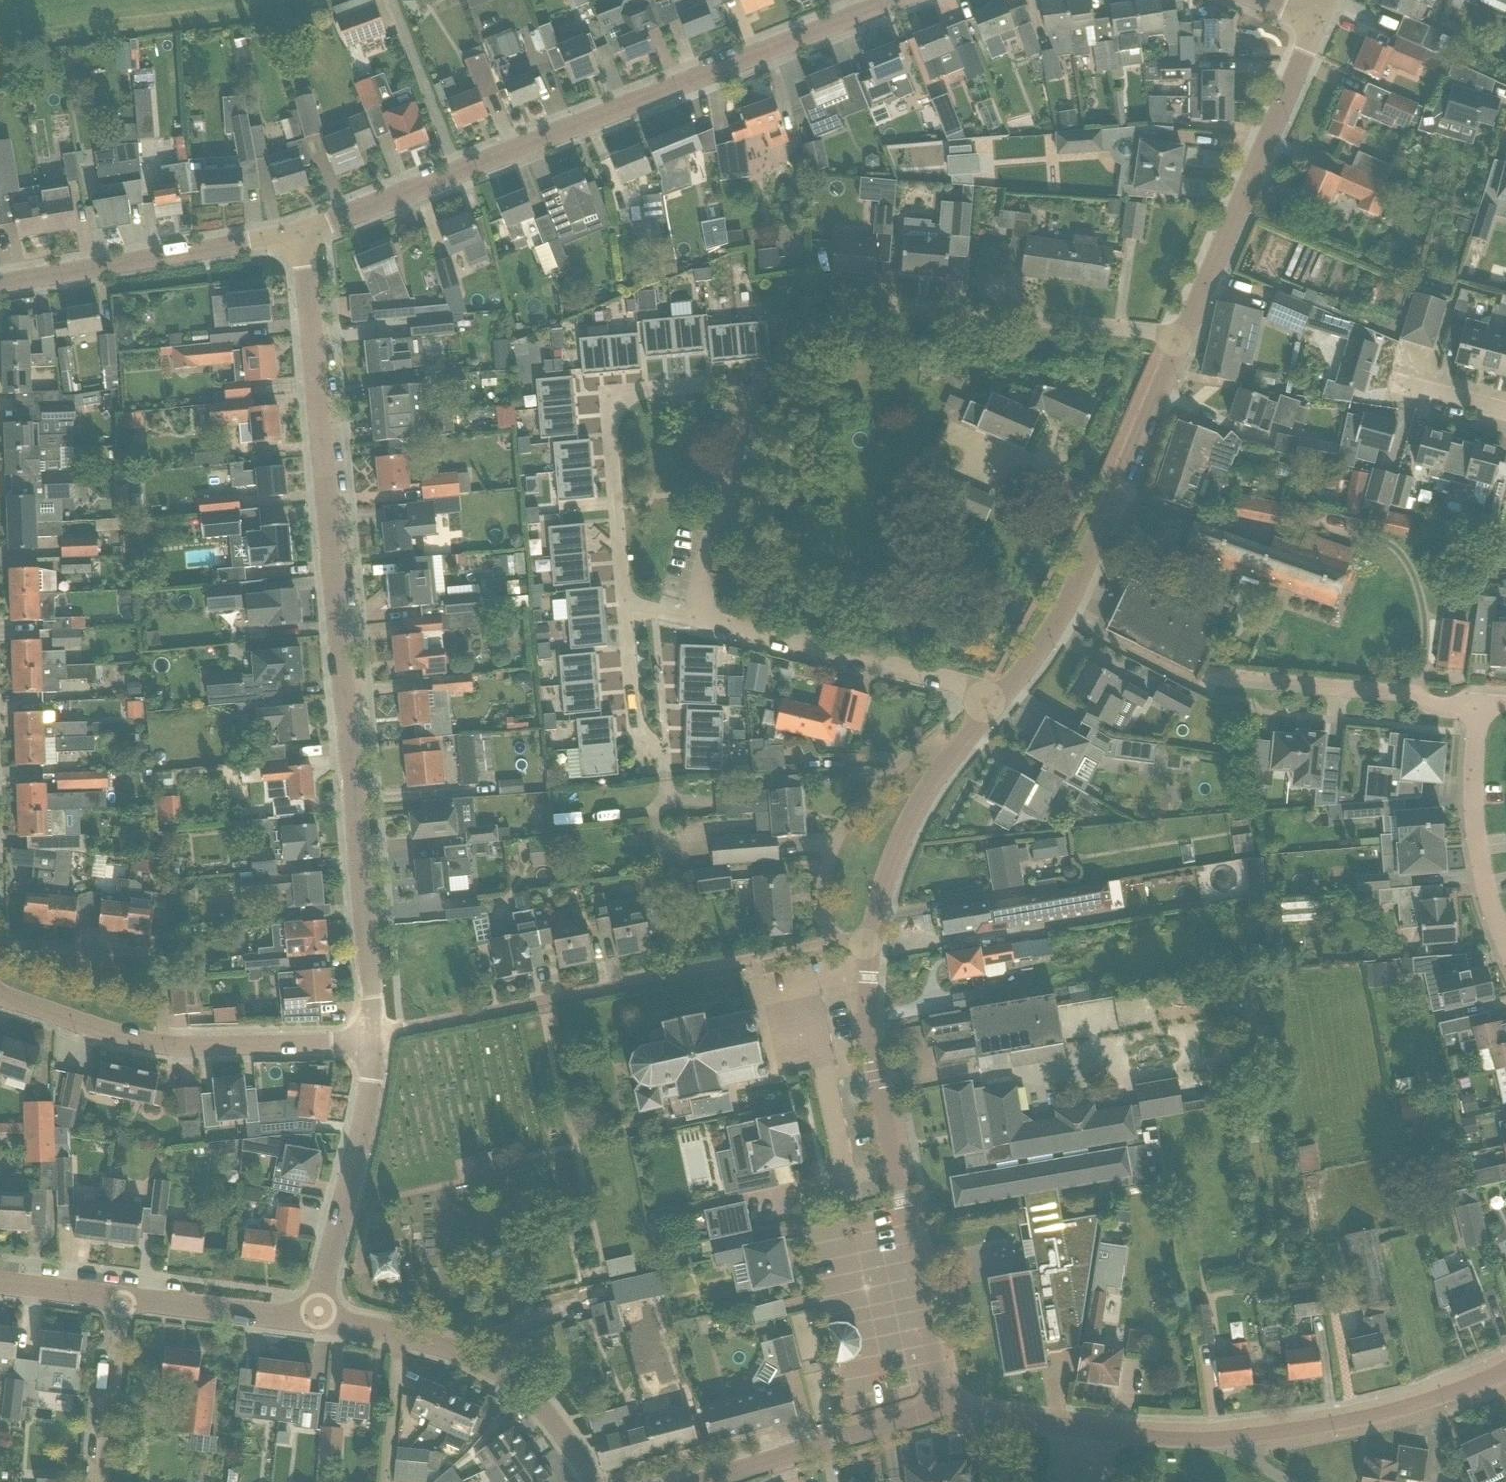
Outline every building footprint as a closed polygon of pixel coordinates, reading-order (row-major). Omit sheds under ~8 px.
[(349,48),(387,34),(373,0),(355,0),(334,8),(349,48)] [(471,9),(495,0),(467,0),(471,9)] [(597,18),(612,56),(622,52),(626,63),(654,52),(647,35),(645,29),(644,30),(636,9),(632,0),(629,0),(625,1),(623,8),(597,18)] [(636,9),(654,2),(655,1),(655,0),(632,0),(636,9)] [(721,0),(680,0),(673,3),(680,20),(687,39),(714,28),(712,23),(720,20),(716,8),(723,6),(721,0)] [(746,16),(773,5),(771,0),(740,0),(746,16)] [(1066,1),(1073,57),(1088,55),(1087,47),(1094,46),(1098,73),(1110,72),(1106,42),(1096,44),(1090,0),(1071,0),(1066,1)] [(1380,7),(1403,17),(1395,36),(1413,44),(1434,53),(1443,32),(1420,23),(1427,6),(1433,8),(1436,0),(1383,0),(1380,7)] [(1046,33),(1059,31),(1062,56),(1072,54),(1072,57),(1073,57),(1066,1),(1042,4),(1046,33)] [(1116,3),(1117,7),(1111,8),(1115,41),(1118,41),(1120,53),(1141,50),(1135,4),(1129,5),(1128,1),(1116,3)] [(1159,1),(1135,4),(1141,50),(1146,49),(1149,37),(1163,35),(1169,46),(1180,44),(1180,38),(1178,23),(1176,11),(1160,13),(1159,1)] [(1000,34),(1013,29),(1003,3),(973,14),(983,41),(985,41),(992,60),(1007,54),(1000,34)] [(1029,58),(1041,53),(1030,23),(1018,28),(1029,58)] [(1180,38),(1180,44),(1183,64),(1190,64),(1190,62),(1205,63),(1205,53),(1232,53),(1232,23),(1206,23),(1192,23),(1194,35),(1180,38)] [(291,27),(281,33),(287,43),(297,37),(291,27)] [(914,38),(922,56),(931,80),(945,74),(938,57),(952,51),(942,27),(914,38)] [(506,57),(521,52),(514,33),(488,42),(498,69),(513,108),(540,97),(531,75),(516,81),(510,65),(509,65),(506,57)] [(546,51),(554,72),(565,67),(572,84),(599,74),(591,52),(597,50),(590,34),(546,51)] [(1356,54),(1351,65),(1355,67),(1354,69),(1372,77),(1379,80),(1386,64),(1416,76),(1420,66),(1426,52),(1415,47),(1397,39),(1392,50),(1367,39),(1359,56),(1356,54)] [(1115,41),(1106,42),(1110,72),(1122,70),(1120,53),(1118,41),(1115,41)] [(956,50),(968,79),(983,74),(971,44),(956,50)] [(855,75),(862,94),(875,126),(892,120),(886,106),(899,100),(891,80),(906,74),(895,45),(865,57),(870,69),(855,75)] [(248,47),(236,51),(241,66),(253,62),(248,47)] [(1054,51),(1041,54),(1047,81),(1062,78),(1058,59),(1057,56),(1054,51)] [(482,54),(464,62),(472,80),(490,73),(482,54)] [(1190,80),(1190,64),(1183,64),(1167,64),(1166,62),(1142,64),(1145,80),(1190,80)] [(1417,131),(1434,136),(1439,118),(1443,119),(1443,120),(1474,129),(1477,121),(1492,126),(1500,101),(1471,93),(1477,74),(1453,63),(1432,112),(1424,108),(1417,131)] [(818,71),(819,75),(806,80),(812,94),(799,99),(807,118),(815,138),(833,131),(828,119),(843,113),(840,105),(848,101),(836,69),(835,69),(834,65),(818,71)] [(1190,84),(1190,97),(1232,97),(1232,73),(1203,73),(1203,84),(1190,84)] [(368,74),(356,79),(358,85),(370,80),(368,74)] [(452,78),(440,83),(448,102),(447,102),(450,111),(458,130),(488,118),(477,90),(459,97),(452,78)] [(381,105),(371,79),(370,80),(358,85),(356,85),(366,111),(381,105)] [(137,122),(153,121),(150,89),(134,90),(137,122)] [(1333,122),(1328,135),(1346,143),(1347,143),(1354,126),(1359,114),(1371,119),(1377,104),(1365,99),(1363,98),(1345,90),(1332,121),(1333,122)] [(1112,93),(1116,129),(1126,128),(1122,92),(1112,93)] [(1394,124),(1407,130),(1417,106),(1389,94),(1381,113),(1396,119),(1394,124)] [(295,99),(306,138),(322,133),(311,95),(295,99)] [(947,95),(932,101),(946,137),(961,132),(947,95)] [(1151,126),(1152,126),(1171,129),(1173,112),(1166,112),(1167,97),(1148,97),(1151,126)] [(1232,97),(1190,97),(1190,119),(1203,119),(1203,121),(1232,121),(1232,97)] [(719,166),(720,181),(720,182),(749,176),(746,139),(752,137),(752,138),(764,134),(769,150),(788,143),(782,127),(773,100),(741,111),(745,122),(730,127),(735,141),(716,147),(719,166)] [(390,133),(398,153),(429,141),(414,103),(383,115),(390,134),(390,133)] [(1076,110),(1060,112),(1062,127),(1079,125),(1076,110)] [(256,159),(251,128),(248,114),(231,118),(239,164),(257,161),(256,159)] [(1029,114),(1006,121),(1011,134),(1033,127),(1029,114)] [(339,175),(342,178),(350,174),(351,171),(364,166),(359,152),(375,146),(363,115),(346,121),(350,130),(322,141),(336,177),(339,175)] [(281,121),(287,140),(302,136),(296,117),(281,121)] [(692,125),(647,143),(662,182),(661,182),(663,197),(675,193),(673,188),(690,182),(687,161),(689,161),(688,156),(700,151),(702,150),(692,125)] [(263,126),(251,128),(256,159),(268,157),(263,126)] [(1056,134),(1057,155),(1102,152),(1100,131),(1056,134)] [(961,132),(946,137),(948,141),(964,139),(961,132)] [(308,187),(302,168),(310,166),(303,140),(287,144),(293,163),(270,170),(277,196),(308,187)] [(95,198),(96,209),(97,216),(96,216),(96,218),(98,218),(99,228),(129,224),(126,207),(143,204),(138,142),(115,146),(119,165),(97,169),(100,185),(105,184),(106,196),(95,198)] [(1125,197),(1153,199),(1154,193),(1176,196),(1178,178),(1179,178),(1180,167),(1182,148),(1140,142),(1138,161),(1136,172),(1134,188),(1129,187),(1130,180),(1120,179),(1118,187),(1126,188),(1125,197)] [(802,148),(808,174),(824,170),(818,145),(802,148)] [(651,174),(640,146),(610,158),(622,186),(651,174)] [(977,174),(976,156),(971,157),(970,146),(949,147),(950,158),(947,158),(949,176),(951,175),(952,185),(963,185),(973,186),(973,174),(977,174)] [(8,148),(0,149),(0,187),(1,193),(15,191),(8,148)] [(63,154),(68,182),(81,180),(77,152),(63,154)] [(204,159),(188,160),(188,163),(191,193),(203,192),(203,205),(219,204),(219,206),(228,206),(228,203),(243,202),(241,170),(205,173),(204,159)] [(164,188),(153,190),(154,199),(157,219),(182,215),(179,195),(191,193),(188,163),(161,167),(164,188)] [(1497,200),(1505,202),(1505,165),(1497,200)] [(1312,167),(1301,194),(1330,206),(1336,191),(1361,202),(1359,210),(1379,217),(1392,186),(1344,166),(1339,178),(1312,167)] [(607,213),(595,182),(587,185),(581,170),(579,171),(577,167),(564,173),(566,176),(553,181),(563,206),(547,212),(549,216),(547,217),(558,243),(547,247),(555,268),(557,268),(560,274),(571,269),(561,246),(587,236),(584,229),(598,224),(596,218),(607,213)] [(76,228),(69,188),(63,189),(63,186),(40,189),(43,203),(48,233),(76,228)] [(497,203),(512,242),(513,242),(516,250),(529,246),(520,224),(535,218),(525,192),(497,203)] [(48,233),(43,203),(27,205),(25,193),(12,195),(19,238),(48,233)] [(643,207),(631,208),(634,226),(636,226),(638,240),(665,237),(659,194),(641,196),(643,207)] [(1109,199),(1107,210),(1119,212),(1120,201),(1109,199)] [(946,278),(949,241),(969,243),(972,205),(941,202),(939,234),(928,233),(928,239),(904,237),(901,275),(903,275),(903,274),(919,276),(919,277),(921,278),(921,275),(928,276),(927,278),(929,278),(930,276),(944,278),(946,278)] [(1485,242),(1496,208),(1481,203),(1470,237),(1485,242)] [(1123,238),(1140,240),(1145,206),(1128,204),(1123,238)] [(874,234),(892,235),(894,209),(877,207),(874,234)] [(480,243),(481,243),(469,214),(438,226),(450,255),(464,250),(471,267),(487,261),(480,243)] [(1013,225),(1030,228),(1032,216),(1015,214),(1013,225)] [(544,273),(555,268),(547,247),(558,243),(547,217),(534,221),(543,245),(534,249),(544,273)] [(1459,217),(1455,228),(1468,232),(1471,221),(1459,217)] [(724,219),(701,223),(706,251),(730,246),(724,219)] [(1088,284),(1105,286),(1110,251),(1095,249),(1096,239),(1075,236),(1074,246),(1028,240),(1023,275),(1046,278),(1046,274),(1089,280),(1088,284)] [(833,276),(873,280),(876,241),(863,240),(863,247),(850,245),(851,239),(836,237),(833,276)] [(375,303),(374,303),(375,320),(415,318),(414,300),(393,302),(385,283),(400,277),(393,258),(397,256),(391,240),(371,248),(373,252),(357,259),(367,285),(368,285),(375,303)] [(778,249),(757,251),(759,269),(780,266),(778,249)] [(435,263),(443,291),(460,286),(452,259),(435,263)] [(676,264),(661,266),(663,276),(677,274),(676,264)] [(710,268),(702,269),(703,281),(711,280),(710,268)] [(703,281),(702,269),(694,270),(695,282),(703,281)] [(1458,300),(1474,304),(1476,294),(1461,289),(1458,300)] [(637,292),(637,297),(638,311),(657,310),(655,291),(637,292)] [(1277,292),(1266,320),(1301,334),(1304,327),(1312,307),(1302,302),(1277,292)] [(231,328),(210,330),(211,343),(232,341),(248,340),(247,325),(270,323),(268,293),(228,296),(231,328)] [(1401,339),(1432,348),(1446,303),(1415,293),(1401,339)] [(628,313),(636,312),(634,300),(626,301),(628,313)] [(1260,324),(1262,312),(1218,303),(1202,376),(1235,383),(1239,363),(1251,365),(1255,346),(1243,343),(1248,322),(1260,324)] [(68,323),(55,325),(57,338),(59,350),(71,348),(73,348),(71,336),(102,331),(101,326),(98,306),(66,311),(68,323)] [(1312,307),(1304,327),(1350,341),(1336,384),(1363,392),(1368,374),(1369,374),(1372,365),(1371,365),(1377,347),(1370,344),(1373,332),(1312,307)] [(411,320),(413,338),(413,340),(454,336),(452,316),(411,320)] [(701,316),(672,319),(675,355),(705,353),(701,316)] [(11,344),(2,344),(3,369),(30,368),(59,367),(55,337),(42,338),(44,354),(30,355),(29,318),(10,319),(11,344)] [(675,355),(672,319),(643,321),(646,358),(675,355)] [(767,322),(737,325),(741,361),(770,359),(767,322)] [(777,323),(774,335),(782,336),(785,325),(777,323)] [(741,361),(737,325),(708,328),(711,364),(741,361)] [(565,348),(563,328),(551,329),(553,350),(565,348)] [(1454,364),(1476,370),(1486,333),(1464,328),(1454,364)] [(1498,376),(1505,346),(1505,339),(1486,333),(1476,370),(1498,376)] [(638,334),(609,337),(612,373),(642,370),(638,334)] [(114,335),(100,336),(103,367),(105,390),(118,389),(117,366),(114,335)] [(612,373),(609,337),(579,340),(583,376),(612,373)] [(365,343),(369,374),(394,371),(394,370),(425,367),(424,355),(410,357),(408,339),(365,343)] [(232,341),(211,343),(172,346),(175,369),(246,363),(248,382),(249,382),(275,379),(275,373),(277,371),(276,363),(274,362),(273,347),(233,351),(232,341)] [(530,344),(512,346),(513,358),(532,357),(530,344)] [(59,350),(58,350),(65,394),(74,392),(71,372),(74,371),(71,348),(59,350)] [(508,356),(496,357),(497,372),(509,371),(508,356)] [(562,371),(561,359),(554,360),(553,360),(554,372),(562,371)] [(545,373),(553,372),(552,360),(544,361),(545,373)] [(30,368),(3,369),(4,394),(24,393),(31,393),(30,368)] [(440,376),(441,392),(466,389),(465,374),(440,376)] [(536,380),(538,410),(575,406),(572,377),(536,380)] [(248,382),(224,384),(226,399),(250,397),(249,382),(248,382)] [(370,390),(373,419),(422,415),(419,385),(370,390)] [(962,420),(978,427),(977,429),(1025,450),(1042,411),(1084,430),(1094,406),(1055,389),(1037,387),(1028,411),(991,394),(985,408),(970,402),(962,420)] [(1267,401),(1267,400),(1239,391),(1230,420),(1258,429),(1267,432),(1270,422),(1292,430),(1294,422),(1296,422),(1301,408),(1280,401),(1279,405),(1267,401)] [(41,393),(41,408),(74,406),(74,397),(62,397),(62,392),(41,393)] [(240,425),(242,444),(254,443),(267,442),(269,445),(277,444),(279,441),(281,441),(281,437),(284,434),(284,427),(280,425),(278,407),(251,410),(250,397),(226,399),(226,404),(210,406),(212,428),(240,425)] [(74,406),(41,408),(42,421),(76,419),(75,406),(74,406)] [(575,406),(538,410),(541,439),(577,436),(575,406)] [(515,408),(499,409),(501,432),(516,430),(515,408)] [(141,412),(125,414),(126,429),(143,428),(141,412)] [(422,415),(373,419),(375,442),(424,438),(424,437),(444,435),(442,413),(422,415)] [(1334,463),(1333,463),(1353,469),(1360,444),(1389,452),(1397,423),(1363,414),(1361,418),(1347,414),(1338,446),(1334,463)] [(1153,497),(1194,510),(1194,509),(1215,504),(1222,485),(1227,487),(1231,476),(1232,473),(1218,468),(1226,442),(1217,434),(1191,425),(1192,424),(1189,423),(1189,424),(1178,421),(1153,497)] [(5,425),(6,450),(60,448),(72,447),(72,435),(38,436),(37,424),(5,425)] [(887,430),(882,438),(888,442),(893,435),(887,430)] [(1428,476),(1451,483),(1461,447),(1450,444),(1452,438),(1425,430),(1415,465),(1430,469),(1428,476)] [(530,438),(518,439),(518,447),(530,446),(530,438)] [(1295,457),(1295,458),(1331,465),(1333,463),(1334,463),(1338,445),(1299,438),(1295,457)] [(553,443),(556,473),(592,470),(590,440),(553,443)] [(1461,447),(1451,483),(1475,489),(1477,481),(1491,485),(1501,450),(1474,443),(1472,450),(1461,447)] [(530,446),(518,447),(519,455),(531,454),(530,446)] [(60,448),(6,450),(7,475),(39,474),(39,462),(60,461),(60,448)] [(377,460),(380,492),(410,489),(408,474),(421,473),(419,456),(377,460)] [(233,487),(243,485),(243,487),(257,486),(259,498),(286,495),(284,467),(256,470),(256,471),(243,472),(242,463),(231,464),(233,487)] [(1372,469),(1371,475),(1364,500),(1390,505),(1398,476),(1372,469)] [(592,470),(556,473),(558,502),(595,499),(592,470)] [(44,474),(45,486),(78,485),(77,472),(44,474)] [(1398,474),(1398,476),(1390,505),(1405,509),(1414,479),(1398,474)] [(423,482),(424,499),(458,495),(456,479),(423,482)] [(963,511),(972,489),(950,480),(940,502),(963,511)] [(78,485),(45,486),(45,497),(45,498),(60,497),(78,497),(78,495),(85,495),(85,484),(78,485)] [(1478,527),(1494,531),(1502,500),(1486,496),(1478,527)] [(8,498),(9,524),(61,522),(60,508),(60,497),(45,498),(45,497),(8,498)] [(1233,516),(1249,519),(1253,502),(1236,498),(1233,516)] [(200,514),(240,510),(239,499),(199,503),(200,514)] [(411,551),(410,538),(437,535),(434,502),(406,505),(408,521),(383,524),(386,553),(411,551)] [(1249,519),(1263,522),(1267,505),(1253,502),(1249,519)] [(1267,505),(1263,522),(1280,525),(1283,508),(1267,505)] [(526,508),(527,517),(539,516),(538,507),(526,508)] [(292,565),(288,525),(261,527),(260,508),(240,510),(200,514),(202,539),(246,535),(250,568),(264,566),(264,568),(292,565)] [(1366,529),(1407,538),(1411,518),(1371,509),(1366,529)] [(539,516),(527,517),(527,525),(540,524),(539,516)] [(96,520),(97,532),(131,530),(130,518),(96,520)] [(61,537),(61,522),(9,524),(10,550),(37,549),(37,536),(49,535),(49,537),(61,537)] [(548,528),(551,557),(588,554),(585,524),(548,528)] [(1269,550),(1195,524),(1186,554),(1334,608),(1354,551),(1308,534),(1302,548),(1274,539),(1269,550)] [(513,536),(510,541),(511,545),(516,548),(520,547),(523,543),(522,538),(518,535),(513,536)] [(129,536),(121,536),(122,556),(130,555),(129,536)] [(62,541),(62,558),(98,556),(98,540),(62,541)] [(588,554),(551,557),(553,586),(590,583),(588,554)] [(464,555),(451,556),(452,567),(465,566),(464,555)] [(61,559),(62,574),(103,573),(102,557),(61,559)] [(411,559),(402,560),(404,575),(388,576),(391,609),(436,605),(431,557),(425,557),(425,558),(411,559)] [(223,585),(223,586),(246,583),(246,582),(244,567),(218,570),(219,585),(223,585)] [(10,570),(11,596),(55,594),(55,574),(37,569),(10,570)] [(847,579),(861,582),(863,576),(848,572),(847,579)] [(1120,625),(1115,635),(1127,640),(1126,641),(1193,672),(1226,605),(1203,595),(1196,611),(1156,592),(1146,587),(1130,580),(1121,599),(1130,603),(1125,615),(1121,613),(1116,623),(1120,625)] [(525,581),(506,583),(508,596),(527,594),(525,581)] [(297,610),(295,591),(267,593),(248,595),(247,582),(246,582),(246,583),(223,586),(206,587),(209,613),(248,610),(250,626),(270,624),(270,627),(298,624),(298,622),(302,621),(301,610),(297,610)] [(540,582),(531,583),(532,594),(541,594),(540,582)] [(566,591),(569,620),(605,617),(602,588),(566,591)] [(134,591),(120,592),(121,604),(135,603),(134,591)] [(444,597),(446,617),(481,613),(480,593),(444,597)] [(56,619),(55,594),(11,596),(12,622),(43,621),(44,631),(52,631),(52,630),(73,629),(72,618),(56,619)] [(1494,620),(1496,598),(1479,597),(1471,655),(1491,656),(1490,668),(1496,668),(1495,672),(1505,672),(1505,621),(1494,620)] [(541,610),(533,611),(534,623),(542,622),(541,610)] [(406,637),(394,639),(397,672),(424,669),(424,675),(445,673),(443,652),(423,653),(422,636),(421,634),(442,632),(440,617),(404,621),(406,637)] [(605,617),(569,620),(571,650),(607,647),(605,617)] [(1439,669),(1462,671),(1465,625),(1442,623),(1439,669)] [(52,630),(52,631),(53,647),(83,646),(82,629),(52,630)] [(158,632),(145,634),(146,647),(160,646),(158,632)] [(13,642),(14,669),(66,666),(66,651),(40,652),(39,641),(13,642)] [(538,652),(550,651),(550,643),(537,644),(538,652)] [(681,646),(680,675),(716,676),(717,647),(696,646),(696,644),(694,644),(694,646),(681,646)] [(739,658),(741,650),(729,647),(727,655),(739,658)] [(255,702),(264,701),(282,700),(282,699),(281,682),(303,680),(300,649),(271,652),(252,654),(255,678),(243,679),(242,675),(206,678),(208,698),(209,698),(209,707),(255,703),(255,702)] [(551,659),(550,651),(538,652),(539,660),(551,659)] [(559,656),(562,686),(598,683),(596,653),(559,656)] [(751,664),(746,691),(757,693),(762,666),(751,664)] [(1149,696),(1090,664),(1075,693),(1091,701),(1085,712),(1111,726),(1125,700),(1141,709),(1149,696)] [(66,666),(14,669),(15,694),(59,692),(60,681),(87,680),(87,665),(66,666)] [(431,678),(433,696),(472,692),(471,674),(431,678)] [(515,678),(513,686),(524,693),(531,691),(533,684),(529,677),(522,675),(515,678)] [(716,676),(680,675),(679,705),(716,706),(716,676)] [(728,678),(728,687),(739,687),(739,678),(728,678)] [(139,682),(128,683),(129,695),(140,695),(139,682)] [(598,683),(562,686),(564,715),(601,712),(598,683)] [(1153,700),(1184,718),(1193,702),(1161,685),(1153,700)] [(550,688),(541,689),(542,700),(551,699),(550,688)] [(776,728),(813,737),(833,742),(837,726),(859,731),(868,696),(837,688),(831,712),(783,700),(776,728)] [(429,711),(427,691),(399,694),(403,728),(414,726),(415,740),(451,736),(450,719),(443,720),(442,710),(429,711)] [(728,706),(740,706),(741,698),(729,698),(728,706)] [(261,750),(263,761),(263,763),(284,761),(282,745),(280,746),(279,742),(308,740),(308,736),(310,733),(310,728),(307,726),(305,706),(282,708),(282,701),(283,701),(283,699),(282,699),(282,700),(264,701),(265,710),(256,710),(257,729),(260,728),(262,749),(261,750)] [(687,711),(686,740),(723,741),(724,712),(687,711)] [(16,714),(17,740),(87,737),(87,736),(87,723),(43,724),(42,713),(16,714)] [(543,714),(544,723),(556,722),(555,713),(543,714)] [(576,720),(579,749),(616,746),(613,716),(576,720)] [(556,722),(544,723),(544,731),(557,730),(556,722)] [(1045,773),(1083,793),(1089,782),(1076,775),(1086,756),(1099,763),(1104,754),(1045,722),(1028,754),(1049,766),(1045,773)] [(106,723),(93,723),(94,736),(95,736),(106,736),(106,723)] [(733,739),(745,739),(745,731),(733,731),(733,739)] [(1324,773),(1321,772),(1324,735),(1307,733),(1306,739),(1275,736),(1272,769),(1303,772),(1301,786),(1318,788),(1316,807),(1336,805),(1339,773),(1324,772),(1324,773)] [(457,737),(462,786),(479,785),(477,771),(495,770),(492,734),(457,737)] [(87,737),(17,740),(17,766),(44,765),(44,764),(56,764),(56,753),(70,753),(95,752),(95,736),(94,736),(87,736),(87,737)] [(405,756),(409,788),(444,784),(440,738),(405,741),(406,755),(405,756)] [(786,770),(784,746),(769,746),(769,739),(749,741),(753,772),(786,770)] [(1113,758),(1153,764),(1155,745),(1116,739),(1113,758)] [(723,741),(686,740),(685,770),(722,771),(723,741)] [(148,743),(132,744),(133,759),(148,759),(148,743)] [(1364,803),(1382,802),(1396,801),(1398,782),(1412,784),(1412,780),(1440,783),(1444,747),(1405,743),(1403,763),(1398,763),(1397,769),(1367,766),(1364,803)] [(616,746),(579,749),(582,779),(618,775),(616,746)] [(738,758),(737,772),(747,772),(747,759),(738,758)] [(274,802),(276,816),(304,814),(303,800),(314,799),(311,767),(285,769),(284,761),(263,763),(263,761),(241,764),(243,784),(263,783),(265,803),(274,802)] [(993,823),(1008,831),(1023,805),(1041,815),(1053,792),(1007,767),(988,801),(1002,809),(1000,812),(993,823)] [(56,774),(57,789),(108,787),(107,772),(56,774)] [(778,838),(805,836),(801,788),(800,788),(799,775),(779,777),(780,790),(715,795),(717,816),(756,813),(758,835),(712,839),(714,865),(779,861),(778,838)] [(499,781),(500,794),(524,793),(523,779),(499,781)] [(82,810),(82,795),(58,796),(58,798),(45,798),(45,785),(18,786),(19,812),(65,810),(82,810)] [(559,792),(550,793),(551,802),(559,801),(559,792)] [(161,822),(181,822),(180,795),(160,795),(161,822)] [(451,811),(449,799),(423,802),(425,813),(411,815),(414,839),(456,834),(453,811),(451,811)] [(1382,802),(1364,803),(1342,805),(1344,820),(1383,817),(1382,802)] [(55,852),(72,853),(88,854),(86,835),(67,836),(65,810),(19,812),(20,838),(53,836),(53,852),(55,852)] [(1380,838),(1380,846),(1441,841),(1442,842),(1444,842),(1441,810),(1395,814),(1397,834),(1380,835),(1380,838)] [(304,814),(276,816),(276,819),(268,819),(269,833),(280,832),(282,861),(319,858),(316,825),(306,826),(304,814)] [(579,814),(553,816),(554,827),(580,825),(579,814)] [(498,842),(497,826),(465,829),(467,845),(498,842)] [(1250,834),(1232,836),(1235,854),(1253,851),(1250,834)] [(1032,842),(1034,859),(1059,856),(1056,838),(1032,842)] [(1380,846),(1380,838),(1360,840),(1360,847),(1380,846)] [(1441,841),(1380,846),(1381,857),(1399,855),(1400,875),(1444,872),(1444,869),(1446,869),(1445,855),(1443,855),(1442,842),(1441,841)] [(416,862),(419,895),(449,892),(447,878),(468,876),(465,845),(444,848),(445,859),(416,862)] [(1030,861),(1027,848),(1016,850),(1016,846),(988,851),(994,891),(1022,886),(1018,863),(1030,861)] [(248,851),(251,879),(276,877),(275,864),(270,864),(269,849),(248,851)] [(55,853),(27,850),(26,858),(34,859),(32,880),(28,880),(24,922),(50,925),(55,872),(54,872),(56,853),(55,853)] [(55,872),(50,925),(75,927),(78,901),(64,900),(65,886),(68,886),(72,853),(55,852),(55,853),(56,853),(54,872),(55,872)] [(144,852),(143,861),(157,863),(158,853),(144,852)] [(173,858),(163,859),(165,879),(179,877),(178,864),(173,864),(173,858)] [(696,871),(699,893),(734,888),(730,866),(696,871)] [(1063,871),(1064,876),(1068,879),(1073,878),(1076,874),(1075,869),(1071,866),(1066,866),(1063,871)] [(276,877),(251,879),(240,880),(242,897),(292,892),(294,908),(324,905),(321,872),(276,877)] [(1356,876),(1358,892),(1389,889),(1388,874),(1356,876)] [(753,878),(758,937),(792,934),(787,875),(753,878)] [(87,929),(125,933),(129,890),(130,881),(118,879),(115,905),(103,904),(104,895),(91,893),(87,929)] [(1284,882),(1275,883),(1276,895),(1285,894),(1284,882)] [(1112,905),(1112,904),(1108,883),(940,912),(944,934),(975,929),(976,935),(997,931),(996,925),(1016,922),(1017,927),(1110,911),(1109,906),(1112,905)] [(178,896),(178,898),(192,899),(193,885),(179,884),(178,896)] [(1392,889),(1393,904),(1414,903),(1416,929),(1420,928),(1422,945),(1456,942),(1455,923),(1450,923),(1448,899),(1424,901),(1423,887),(1392,889)] [(129,890),(125,933),(151,935),(164,936),(166,916),(166,910),(152,909),(154,893),(129,890)] [(540,944),(537,925),(536,920),(530,891),(514,894),(518,912),(513,913),(514,923),(507,924),(504,930),(505,937),(492,939),(500,979),(503,979),(506,981),(514,979),(515,976),(535,972),(530,946),(540,944)] [(606,906),(604,893),(592,896),(599,933),(614,930),(619,956),(651,949),(643,911),(627,914),(625,902),(606,906)] [(445,903),(447,919),(481,916),(479,900),(445,903)] [(566,914),(536,920),(540,944),(555,941),(560,967),(592,961),(585,923),(569,926),(566,914)] [(288,951),(244,954),(246,971),(289,967),(288,957),(328,954),(325,921),(303,923),(303,918),(285,920),(288,951)] [(1004,961),(1053,953),(1050,938),(1029,942),(1029,941),(947,955),(952,980),(984,975),(989,977),(1003,974),(1006,970),(1004,961)] [(1412,958),(1413,975),(1439,972),(1438,956),(1412,958)] [(1439,979),(1446,1010),(1492,999),(1485,968),(1469,972),(1457,974),(1457,975),(1439,979)] [(297,991),(280,992),(282,1023),(286,1023),(316,1022),(314,1004),(333,1002),(330,969),(310,971),(307,971),(296,972),(297,991)] [(171,979),(174,1015),(200,1013),(197,977),(171,979)] [(974,993),(953,996),(955,1012),(977,1009),(974,993)] [(922,1021),(925,1040),(933,1038),(938,1068),(970,1063),(969,1059),(978,1057),(979,1059),(1025,1051),(1028,1064),(1065,1058),(1055,995),(977,1009),(955,1012),(949,1013),(929,1016),(929,1020),(922,1021)] [(237,1005),(213,1007),(215,1024),(238,1022),(237,1005)] [(635,1091),(640,1113),(669,1107),(672,1119),(693,1114),(690,1100),(692,1099),(692,1101),(710,1098),(710,1096),(719,1094),(720,1095),(721,1095),(720,1086),(737,1083),(737,1086),(760,1081),(759,1079),(766,1077),(767,1078),(768,1077),(771,1073),(771,1072),(770,1066),(769,1065),(764,1062),(763,1059),(765,1056),(760,1030),(757,1029),(756,1026),(756,1025),(758,1021),(759,1021),(760,1020),(758,1020),(758,1015),(759,1014),(758,1013),(757,1014),(753,1011),(753,1010),(752,1010),(751,1011),(745,1013),(744,1010),(722,1015),(723,1017),(705,1021),(703,1015),(702,1012),(662,1021),(663,1024),(664,1030),(654,1032),(653,1031),(652,1032),(649,1036),(649,1038),(650,1046),(642,1048),(641,1046),(639,1046),(632,1054),(631,1055),(628,1065),(628,1067),(630,1077),(631,1079),(633,1078),(640,1084),(635,1091)] [(1438,1024),(1441,1037),(1467,1031),(1464,1018),(1438,1024)] [(1489,1049),(1489,1048),(1505,1044),(1505,1020),(1472,1028),(1478,1052),(1489,1049)] [(28,1084),(39,1051),(5,1040),(2,1051),(0,1051),(0,1081),(2,1076),(28,1084)] [(1505,1068),(1505,1044),(1489,1048),(1489,1049),(1495,1071),(1505,1068)] [(86,1092),(124,1099),(130,1070),(101,1064),(98,1079),(89,1077),(86,1092)] [(130,1070),(124,1099),(162,1107),(165,1093),(156,1091),(159,1076),(130,1070)] [(63,1108),(76,1111),(83,1076),(69,1073),(63,1108)] [(246,1124),(259,1123),(259,1121),(256,1089),(244,1090),(243,1078),(215,1081),(216,1093),(201,1094),(204,1128),(220,1127),(220,1121),(245,1118),(246,1124)] [(1135,1085),(1140,1113),(1132,1114),(1131,1106),(1094,1112),(1093,1105),(1055,1111),(1056,1118),(1033,1123),(1020,1113),(1015,1087),(985,1093),(984,1087),(973,1089),(972,1082),(943,1087),(955,1156),(963,1155),(967,1176),(951,1179),(955,1207),(1025,1195),(1056,1190),(1117,1179),(1119,1189),(1166,1181),(1156,1117),(1218,1107),(1217,1097),(1182,1103),(1178,1078),(1135,1085)] [(327,1121),(331,1088),(303,1085),(303,1086),(289,1085),(285,1118),(294,1118),(299,1117),(327,1121)] [(173,1090),(175,1116),(197,1114),(195,1088),(173,1090)] [(1474,1095),(1461,1098),(1465,1113),(1477,1110),(1474,1095)] [(1411,1097),(1397,1100),(1399,1112),(1413,1110),(1411,1097)] [(25,1107),(25,1133),(54,1133),(53,1106),(25,1107)] [(736,1175),(740,1194),(776,1186),(772,1169),(801,1163),(800,1162),(805,1158),(803,1147),(797,1145),(795,1136),(799,1135),(794,1113),(727,1127),(732,1148),(730,1148),(732,1159),(734,1159),(738,1175),(736,1175)] [(1473,1116),(1461,1119),(1464,1135),(1477,1132),(1473,1116)] [(259,1121),(259,1123),(261,1136),(280,1134),(290,1134),(295,1134),(294,1118),(279,1119),(259,1121)] [(54,1133),(25,1133),(26,1161),(54,1160),(54,1133)] [(242,1151),(286,1159),(282,1178),(314,1184),(314,1180),(317,1180),(320,1169),(316,1168),(319,1154),(308,1152),(312,1135),(285,1135),(244,1140),(242,1151)] [(204,1148),(206,1157),(236,1153),(235,1141),(204,1145),(204,1148)] [(1296,1148),(1302,1173),(1320,1170),(1315,1144),(1296,1148)] [(204,1148),(198,1149),(199,1158),(206,1157),(204,1148)] [(1471,1172),(1475,1188),(1500,1182),(1497,1166),(1471,1172)] [(74,1206),(73,1171),(57,1172),(57,1207),(74,1206)] [(91,1242),(107,1244),(113,1179),(104,1178),(102,1196),(99,1195),(95,1198),(94,1202),(79,1201),(75,1238),(92,1240),(91,1242)] [(113,1179),(107,1244),(122,1246),(123,1244),(139,1246),(142,1226),(144,1208),(129,1207),(130,1202),(127,1199),(123,1198),(125,1181),(113,1179)] [(154,1180),(150,1215),(166,1217),(170,1183),(154,1180)] [(170,1205),(184,1207),(187,1187),(173,1184),(170,1205)] [(30,1230),(30,1218),(46,1219),(47,1191),(23,1190),(23,1196),(0,1195),(0,1228),(30,1230)] [(1078,1347),(1098,1215),(1062,1221),(1056,1190),(1025,1195),(1035,1255),(1025,1257),(1027,1272),(987,1279),(1004,1375),(1047,1368),(1045,1353),(1078,1347)] [(746,1203),(704,1212),(710,1241),(752,1232),(746,1203)] [(1455,1208),(1465,1250),(1488,1244),(1479,1203),(1455,1208)] [(242,1258),(274,1262),(278,1235),(297,1238),(301,1209),(279,1207),(277,1220),(265,1219),(263,1232),(245,1230),(242,1258)] [(171,1249),(203,1253),(208,1214),(197,1212),(195,1226),(174,1224),(171,1249)] [(1344,1237),(1359,1306),(1390,1299),(1376,1230),(1344,1237)] [(736,1235),(713,1240),(701,1243),(703,1252),(715,1250),(718,1265),(745,1259),(751,1290),(791,1281),(783,1240),(754,1246),(751,1232),(736,1235)] [(1097,1382),(1116,1385),(1122,1350),(1095,1346),(1097,1334),(1101,1335),(1108,1293),(1106,1293),(1107,1288),(1121,1290),(1127,1247),(1099,1243),(1089,1323),(1088,1323),(1080,1377),(1081,1377),(1080,1381),(1096,1384),(1097,1382)] [(370,1257),(368,1257),(371,1282),(374,1282),(375,1285),(402,1283),(397,1248),(394,1249),(394,1250),(370,1254),(370,1257)] [(606,1262),(610,1277),(636,1271),(632,1256),(606,1262)] [(1488,1318),(1478,1294),(1479,1294),(1468,1268),(1433,1282),(1438,1310),(1449,1305),(1459,1330),(1488,1318)] [(612,1283),(617,1306),(663,1295),(658,1273),(612,1283)] [(1293,1284),(1296,1316),(1324,1313),(1320,1281),(1293,1284)] [(749,1324),(784,1315),(779,1299),(744,1308),(749,1324)] [(590,1308),(597,1337),(622,1331),(615,1302),(590,1308)] [(1369,1337),(1349,1341),(1355,1369),(1386,1362),(1380,1336),(1389,1334),(1384,1314),(1365,1319),(1369,1337)] [(848,1317),(828,1319),(837,1360),(845,1357),(855,1352),(860,1345),(861,1332),(857,1325),(848,1317)] [(1231,1338),(1246,1336),(1245,1320),(1229,1322),(1231,1338)] [(14,1373),(19,1330),(4,1328),(4,1324),(0,1323),(0,1371),(14,1373)] [(580,1339),(576,1326),(563,1329),(567,1343),(580,1339)] [(1277,1327),(1263,1329),(1266,1344),(1279,1342),(1277,1327)] [(1129,1331),(1126,1353),(1142,1356),(1145,1334),(1129,1331)] [(79,1368),(83,1337),(43,1332),(36,1391),(79,1397),(83,1368),(79,1368)] [(1285,1351),(1286,1361),(1288,1380),(1322,1376),(1318,1348),(1317,1348),(1315,1334),(1304,1335),(1305,1349),(1285,1351)] [(772,1340),(781,1375),(801,1370),(792,1335),(772,1340)] [(1236,1358),(1215,1361),(1219,1388),(1252,1384),(1249,1355),(1247,1342),(1234,1343),(1236,1358)] [(186,1383),(180,1433),(209,1436),(213,1398),(216,1378),(199,1376),(202,1353),(165,1349),(162,1380),(186,1383)] [(282,1390),(286,1363),(259,1360),(255,1391),(248,1391),(248,1385),(239,1384),(235,1417),(253,1419),(255,1401),(281,1404),(282,1390)] [(282,1390),(309,1393),(312,1366),(286,1363),(282,1390)] [(337,1423),(348,1425),(348,1418),(355,1418),(356,1401),(370,1403),(370,1401),(375,1402),(376,1386),(372,1385),(373,1374),(343,1370),(340,1399),(337,1423)] [(412,1412),(430,1420),(431,1420),(444,1388),(435,1385),(437,1380),(427,1376),(422,1387),(418,1385),(411,1399),(416,1401),(412,1412)] [(7,1379),(2,1417),(20,1419),(25,1381),(7,1379)] [(702,1408),(711,1442),(798,1420),(789,1386),(702,1408)] [(436,1426),(448,1432),(461,1400),(453,1397),(455,1393),(444,1388),(431,1420),(430,1420),(427,1428),(434,1431),(436,1426)] [(461,1400),(448,1432),(444,1442),(463,1450),(465,1444),(470,1431),(476,1433),(481,1419),(477,1418),(482,1404),(472,1400),(470,1404),(461,1400)] [(614,1410),(620,1431),(628,1464),(655,1457),(647,1424),(633,1427),(627,1406),(614,1410)] [(512,1427),(520,1413),(509,1407),(501,1421),(512,1427)] [(646,1420),(647,1424),(655,1457),(699,1446),(689,1408),(646,1420)] [(594,1439),(593,1439),(602,1471),(628,1464),(620,1431),(619,1431),(613,1410),(588,1416),(594,1439)] [(485,1447),(475,1455),(486,1471),(493,1468),(525,1445),(524,1444),(519,1437),(523,1434),(517,1425),(505,1433),(502,1429),(482,1444),(485,1447)] [(1500,1430),(1499,1428),(1490,1432),(1491,1434),(1488,1435),(1505,1472),(1505,1473),(1505,1427),(1500,1430)] [(319,1459),(341,1459),(343,1429),(322,1428),(319,1459)] [(1466,1471),(1471,1481),(1484,1481),(1505,1472),(1488,1435),(1461,1448),(1470,1466),(1471,1469),(1466,1471)] [(486,1471),(495,1481),(507,1481),(508,1481),(536,1461),(531,1454),(535,1451),(528,1441),(524,1444),(525,1445),(493,1468),(486,1471)] [(1395,1478),(1419,1481),(1423,1481),(1428,1451),(1399,1446),(1396,1463),(1365,1458),(1362,1473),(1359,1475),(1358,1480),(1360,1481),(1394,1481),(1395,1478)] [(407,1449),(397,1448),(394,1481),(405,1481),(407,1449)] [(418,1450),(407,1449),(405,1481),(415,1481),(418,1450)] [(415,1481),(427,1481),(430,1451),(418,1450),(415,1481)] [(906,1469),(907,1481),(972,1481),(970,1467),(965,1467),(965,1462),(936,1466),(935,1460),(920,1462),(920,1467),(906,1469)] [(553,1476),(546,1466),(542,1469),(536,1461),(508,1481),(507,1481),(544,1481),(553,1476)] [(227,1481),(237,1481),(238,1470),(229,1468),(227,1481)] [(37,1481),(59,1481),(59,1471),(38,1470),(37,1481)] [(448,1481),(461,1481),(462,1481),(457,1472),(446,1479),(448,1481)]
